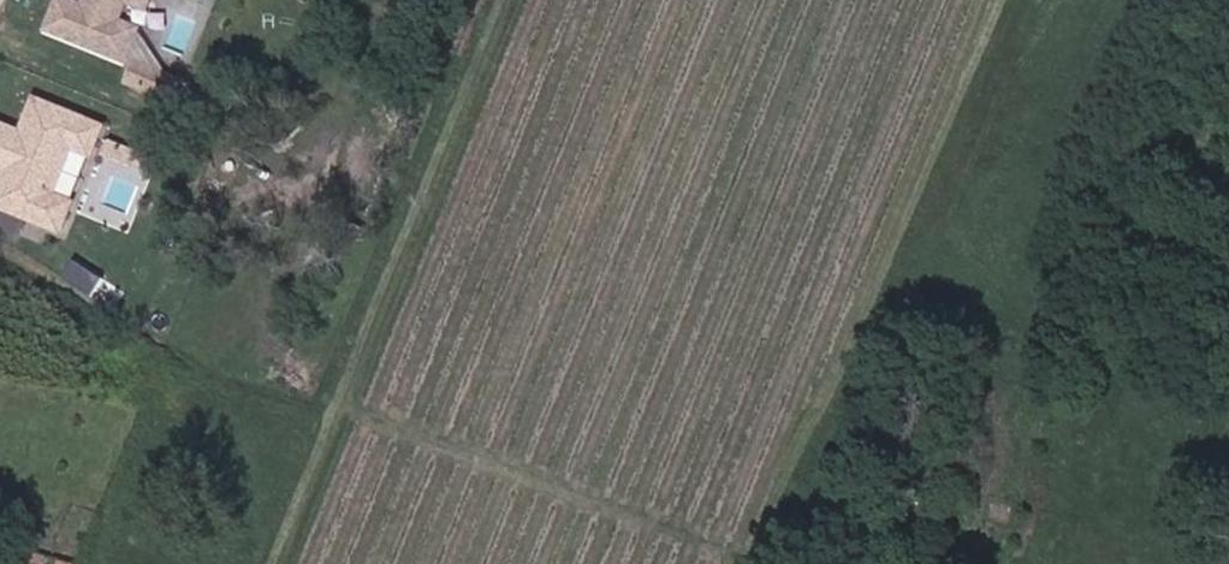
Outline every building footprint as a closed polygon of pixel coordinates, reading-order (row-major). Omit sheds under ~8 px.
[(79,4),(69,0),(58,0),(47,28),(124,59),(136,28),(116,20),(124,0),(81,0),(79,4)] [(170,100),(177,82),(134,64),(127,81),(170,100)] [(35,98),(22,132),(0,123),(0,165),(7,168),(1,184),(18,191),(11,209),(60,229),(71,200),(52,193),(71,145),(90,153),(102,125),(35,98)] [(1,184),(0,186),(0,204),(11,209),(18,191),(1,184)]
